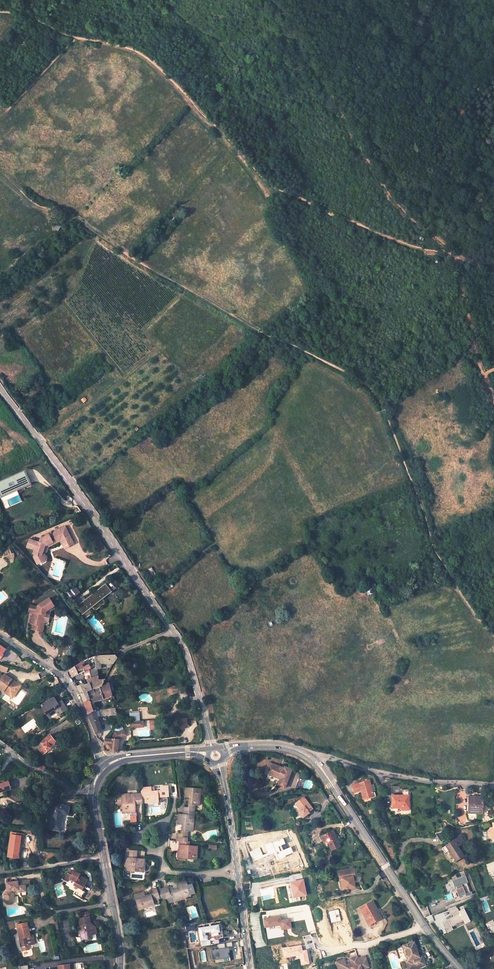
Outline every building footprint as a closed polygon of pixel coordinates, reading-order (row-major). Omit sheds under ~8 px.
[(440,258),(437,255),(433,256),(432,259),(433,263),(437,264),(440,261),(440,258)] [(23,473),(0,484),(0,498),(28,485),(23,473)] [(54,542),(59,540),(61,544),(70,540),(65,528),(53,533),(54,534),(49,537),(48,536),(40,540),(38,544),(29,541),(26,549),(34,551),(32,555),(34,556),(33,559),(37,566),(44,562),(41,556),(43,555),(46,547),(52,543),(54,542)] [(70,540),(61,544),(64,549),(73,545),(70,540)] [(96,592),(86,601),(92,609),(103,601),(101,599),(114,588),(108,581),(104,585),(96,591),(96,592)] [(71,588),(63,595),(69,602),(77,595),(71,588)] [(54,607),(49,599),(38,607),(37,608),(30,606),(29,613),(33,614),(33,618),(32,621),(31,625),(33,625),(32,630),(39,632),(41,622),(42,623),(44,616),(45,616),(46,612),(49,610),(53,608),(54,607)] [(81,615),(85,619),(87,617),(91,614),(105,603),(103,601),(92,609),(86,601),(83,603),(89,609),(81,615)] [(83,603),(83,602),(75,607),(81,615),(89,609),(83,603)] [(107,631),(99,637),(102,640),(109,634),(107,631)] [(97,680),(96,669),(100,668),(100,664),(113,664),(113,663),(117,658),(114,655),(110,655),(98,655),(95,657),(95,663),(95,669),(90,670),(88,670),(84,671),(84,672),(89,684),(84,686),(83,684),(77,687),(83,701),(89,699),(86,692),(101,686),(105,679),(97,680)] [(82,667),(81,663),(75,667),(77,671),(83,669),(84,671),(88,670),(90,670),(88,664),(82,667)] [(6,673),(8,668),(0,664),(0,670),(6,673)] [(77,671),(75,667),(70,671),(73,677),(78,675),(77,671)] [(0,676),(0,688),(1,688),(0,689),(0,690),(5,694),(6,693),(11,697),(18,687),(10,682),(11,680),(4,675),(2,677),(0,676)] [(52,678),(56,685),(57,684),(58,685),(60,684),(59,683),(57,677),(55,676),(52,678)] [(21,686),(11,680),(10,682),(18,687),(11,697),(6,693),(5,694),(12,699),(21,686)] [(110,692),(108,683),(101,686),(86,692),(89,699),(83,701),(86,707),(88,714),(95,711),(93,702),(111,695),(110,692)] [(54,698),(41,706),(46,715),(51,712),(53,714),(59,711),(60,714),(67,710),(61,701),(57,704),(54,698)] [(100,732),(101,732),(96,714),(95,711),(88,714),(98,739),(101,735),(100,732)] [(138,713),(129,714),(130,722),(138,721),(138,713)] [(109,738),(108,738),(105,738),(104,743),(103,744),(108,745),(108,751),(110,751),(110,752),(117,752),(117,751),(119,738),(126,735),(123,729),(118,731),(113,731),(109,738)] [(50,735),(40,743),(36,747),(43,755),(47,751),(51,748),(50,746),(56,741),(50,735)] [(22,758),(30,751),(25,745),(19,753),(18,754),(22,758)] [(287,768),(270,762),(266,774),(277,778),(277,777),(283,779),(281,785),(286,787),(293,769),(287,767),(287,768)] [(303,787),(306,781),(298,779),(295,790),(303,787)] [(11,781),(0,784),(0,790),(2,790),(4,791),(13,788),(11,781)] [(371,797),(365,781),(349,786),(352,793),(357,791),(360,798),(365,796),(366,799),(371,797)] [(202,789),(187,787),(186,799),(191,799),(189,808),(185,808),(185,812),(195,813),(196,805),(200,805),(201,800),(200,800),(200,794),(201,794),(202,789)] [(151,788),(142,789),(142,794),(143,803),(148,803),(148,802),(154,801),(154,802),(159,802),(158,797),(169,797),(168,790),(160,790),(161,791),(151,792),(151,788)] [(403,795),(392,795),(392,807),(401,807),(409,807),(408,795),(411,795),(411,789),(403,789),(403,795)] [(125,794),(115,795),(116,806),(122,805),(125,805),(125,813),(132,812),(132,815),(130,817),(131,822),(137,822),(136,816),(137,816),(137,812),(136,812),(135,804),(139,803),(139,794),(125,795),(125,794)] [(479,797),(467,796),(466,812),(479,812),(479,797)] [(305,797),(296,803),(301,810),(299,811),(304,818),(310,813),(309,812),(314,809),(305,797)] [(69,806),(53,805),(50,830),(60,832),(63,815),(68,815),(69,806)] [(184,815),(179,814),(178,825),(182,825),(181,834),(177,834),(177,838),(187,839),(188,832),(192,832),(193,828),(192,827),(193,821),(194,822),(194,816),(184,815)] [(340,847),(333,831),(321,836),(326,848),(330,847),(331,850),(340,847)] [(440,842),(448,837),(444,831),(436,833),(435,833),(440,842)] [(11,832),(8,853),(8,856),(14,857),(14,854),(18,855),(19,848),(20,845),(20,840),(23,841),(24,834),(11,832)] [(462,856),(456,847),(464,842),(460,836),(441,848),(444,853),(448,850),(454,861),(462,856)] [(178,852),(177,859),(187,860),(188,857),(196,858),(197,848),(189,847),(189,843),(187,842),(180,842),(179,852),(178,852)] [(125,864),(125,870),(135,871),(135,869),(143,870),(144,859),(136,858),(136,854),(127,853),(126,864),(125,864)] [(354,887),(350,868),(337,871),(338,879),(341,879),(343,889),(354,887)] [(88,881),(80,877),(81,875),(75,872),(74,873),(72,877),(69,876),(68,875),(64,880),(66,881),(68,883),(70,879),(76,883),(74,886),(82,891),(88,881)] [(471,895),(470,892),(469,892),(466,883),(464,876),(450,882),(451,882),(443,885),(446,895),(443,896),(445,902),(453,898),(455,903),(467,898),(466,897),(471,895)] [(306,896),(303,880),(292,882),(295,898),(306,896)] [(15,891),(18,891),(21,893),(27,892),(26,886),(19,887),(18,882),(7,883),(7,891),(4,895),(5,902),(8,905),(11,904),(14,901),(14,894),(13,893),(15,891)] [(163,889),(166,899),(172,897),(174,901),(178,900),(178,899),(183,897),(184,898),(189,896),(184,882),(175,885),(176,889),(167,892),(166,888),(163,889)] [(156,889),(159,899),(162,898),(162,900),(166,899),(163,889),(159,890),(159,888),(156,889)] [(143,893),(134,896),(138,910),(143,908),(143,907),(149,905),(149,907),(154,905),(152,901),(159,899),(156,889),(152,890),(153,894),(144,897),(143,893)] [(368,913),(373,924),(383,920),(380,911),(377,902),(363,907),(366,914),(368,913)] [(450,918),(441,923),(445,931),(451,928),(450,926),(462,920),(464,924),(469,921),(463,909),(458,911),(455,906),(446,910),(450,918)] [(83,913),(84,918),(89,917),(90,925),(92,925),(89,912),(83,913)] [(96,935),(95,928),(91,929),(90,925),(89,917),(84,918),(79,919),(80,926),(81,926),(82,931),(79,931),(81,937),(85,936),(86,940),(86,941),(92,940),(91,935),(96,935)] [(212,932),(219,931),(218,925),(199,928),(201,940),(208,939),(207,936),(205,936),(205,932),(212,931),(212,932)] [(28,928),(18,931),(21,947),(22,947),(23,951),(29,950),(29,946),(33,945),(32,941),(33,940),(33,936),(29,936),(28,928)] [(410,943),(404,945),(406,950),(407,950),(408,955),(407,955),(409,960),(407,961),(408,966),(417,963),(418,966),(427,964),(424,955),(420,956),(416,942),(414,941),(411,942),(410,943)] [(219,949),(211,950),(213,962),(230,960),(228,944),(218,946),(219,949)] [(366,956),(358,959),(358,957),(353,958),(355,963),(352,964),(347,965),(345,960),(337,962),(339,968),(364,968),(369,967),(366,956)]
